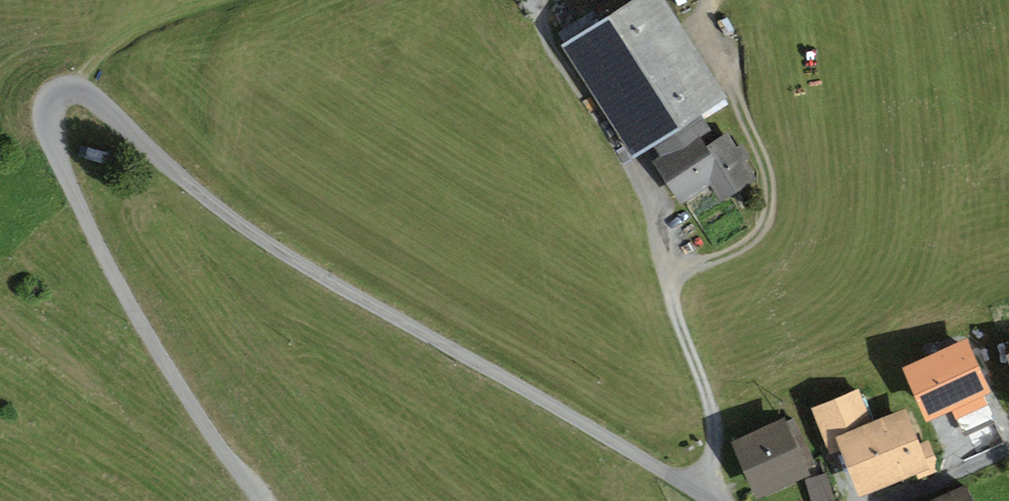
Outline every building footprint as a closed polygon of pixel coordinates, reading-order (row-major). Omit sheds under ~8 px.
[(561,43),(633,157),(652,145),(702,113),(729,96),(667,0),(629,0),(561,43)] [(659,156),(651,161),(680,206),(711,186),(721,202),(759,178),(746,158),(750,156),(742,143),(737,146),(728,131),(706,145),(701,136),(712,129),(702,113),(652,145),(659,156)] [(860,387),(809,408),(827,455),(840,450),(860,499),(917,476),(919,480),(942,471),(930,440),(920,444),(906,407),(873,420),(860,387)] [(784,417),(731,441),(757,498),(810,474),(806,467),(815,463),(794,417),(786,420),(784,417)] [(829,476),(813,478),(816,498),(832,496),(829,476)] [(929,500),(973,500),(966,485),(929,500)]
